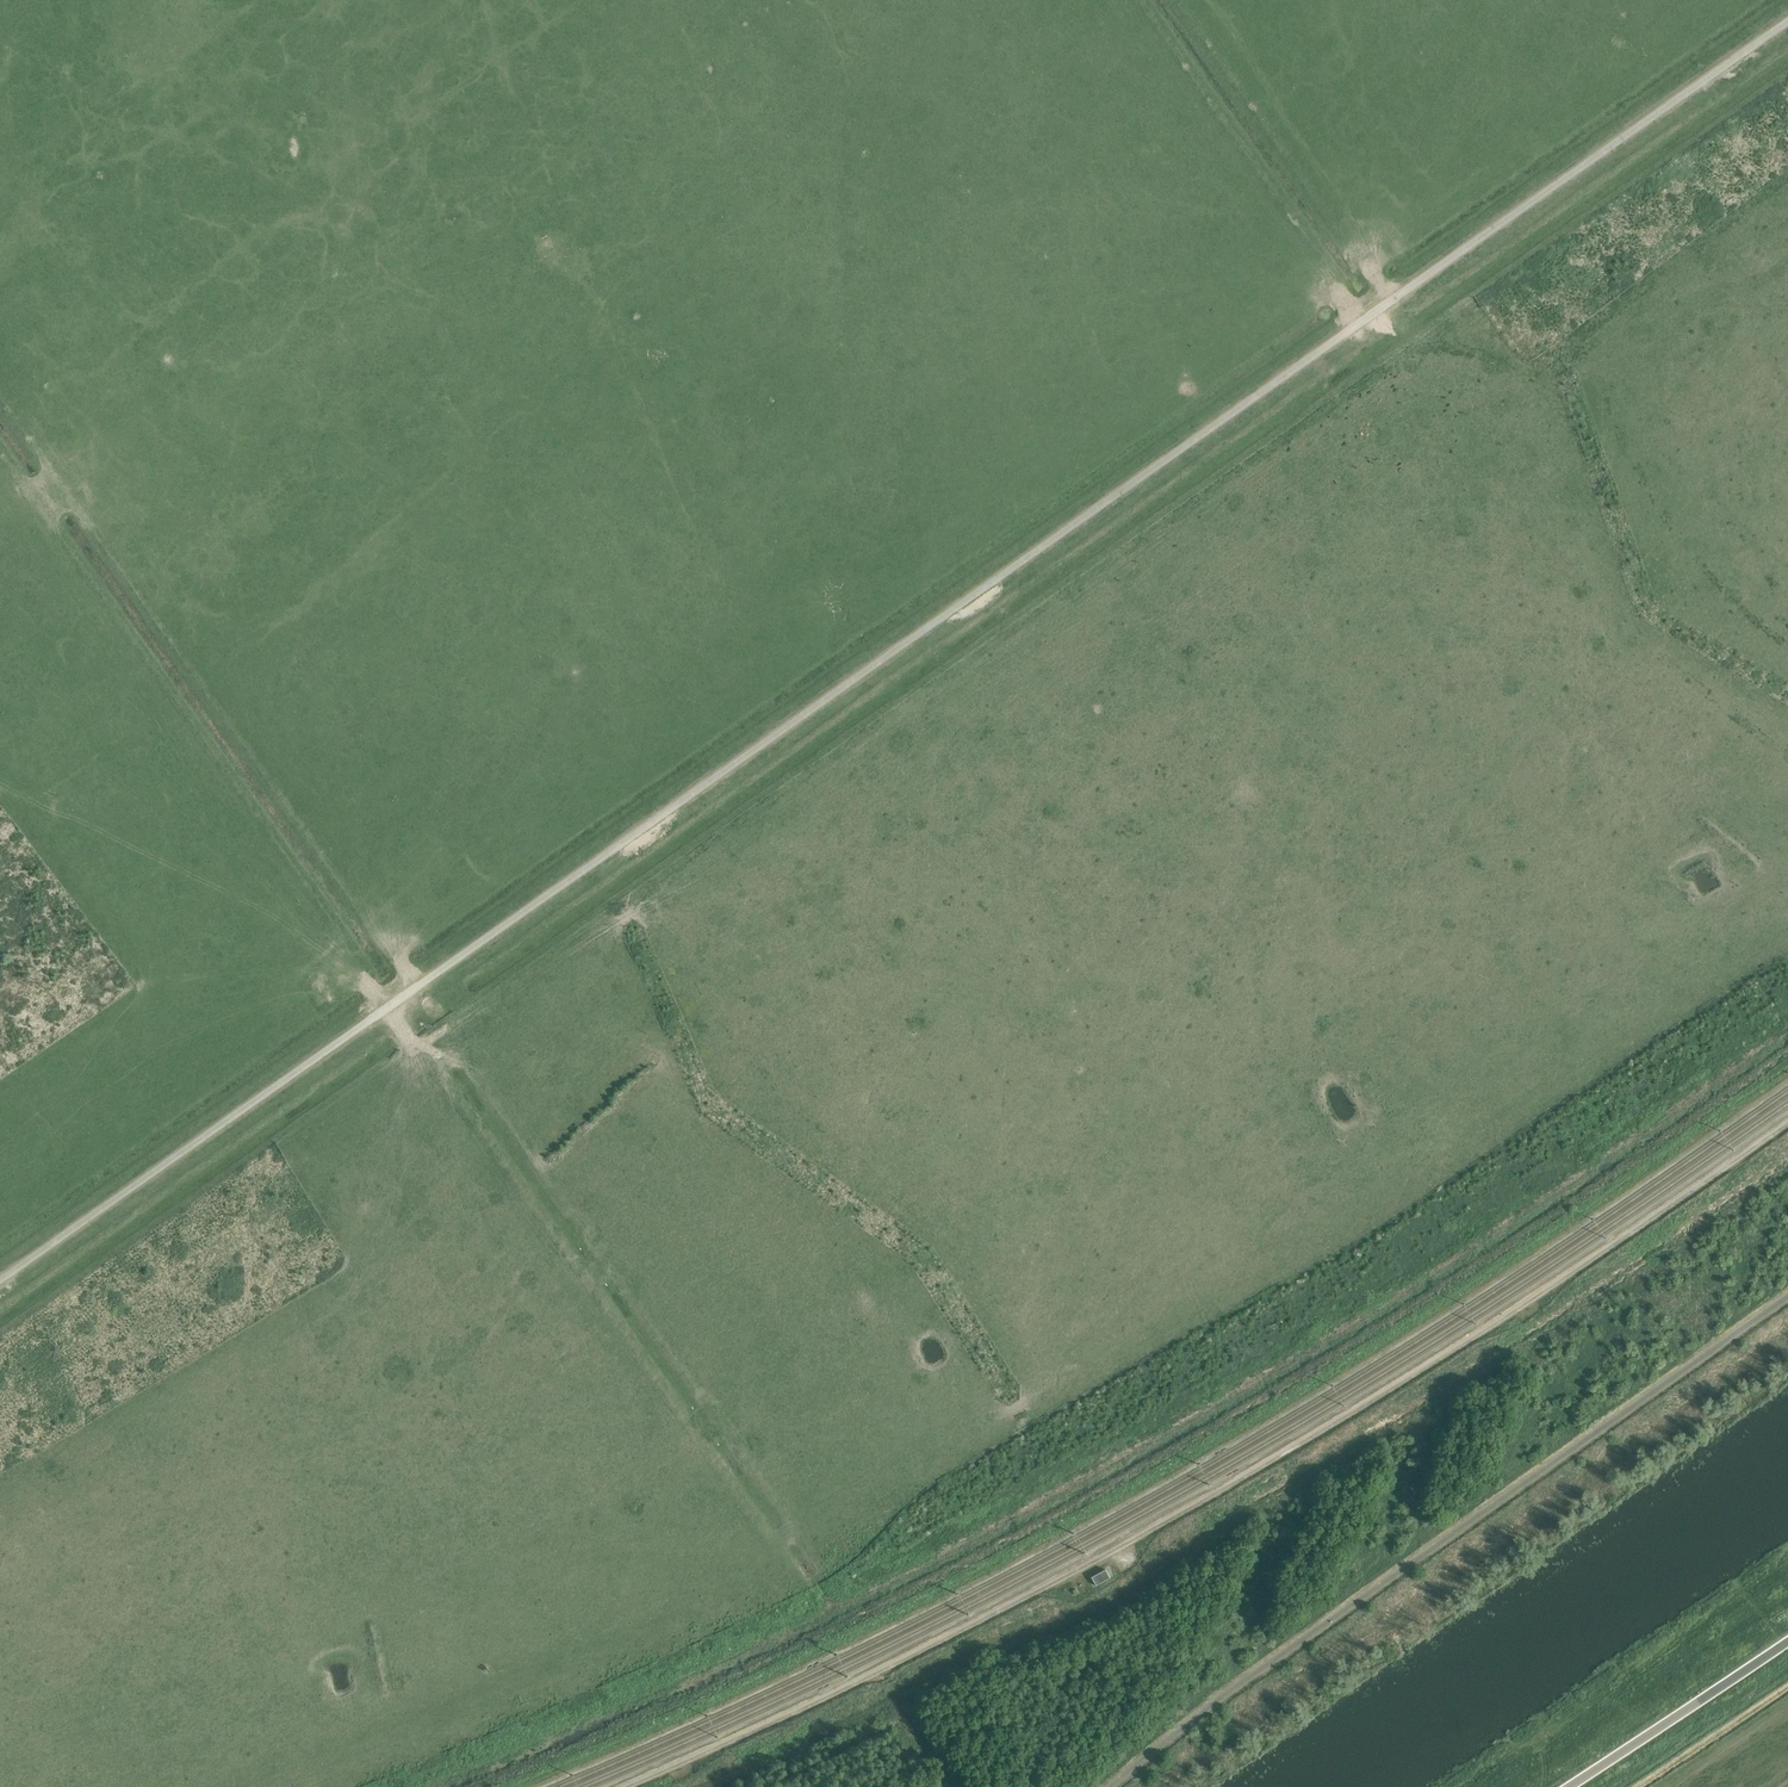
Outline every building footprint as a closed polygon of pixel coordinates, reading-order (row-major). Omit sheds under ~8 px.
[(1092,1578),(1097,1586),(1111,1578),(1106,1570),(1092,1578)]
